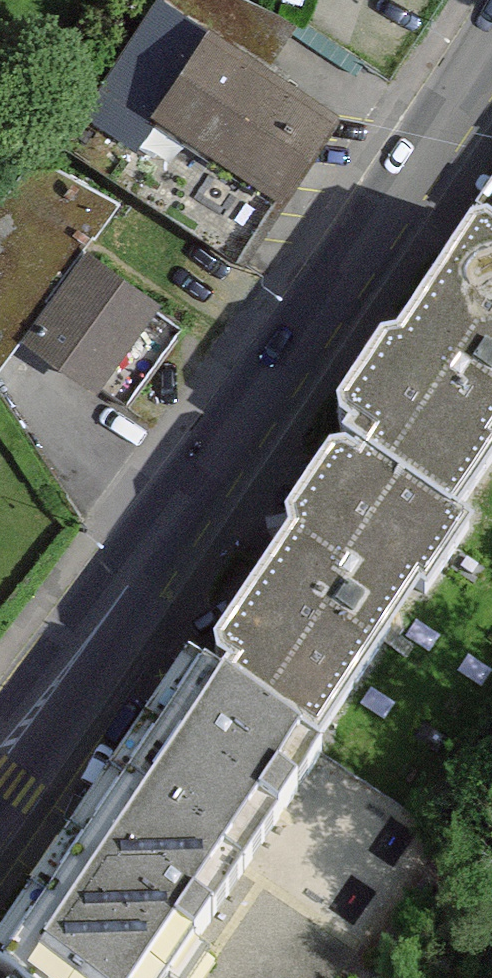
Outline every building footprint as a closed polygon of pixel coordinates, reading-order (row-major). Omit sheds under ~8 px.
[(59,152),(237,267),(335,116),(269,73),(294,33),(225,0),(158,0),(59,152)] [(117,206),(31,161),(0,202),(0,370),(117,206)] [(457,547),(491,494),(491,240),(486,249),(476,242),(394,368),(384,361),(327,449),(350,463),(343,474),(457,547)] [(183,331),(87,259),(22,345),(118,417),(183,331)] [(244,720),(318,767),(416,615),(428,623),(471,556),(457,547),(343,474),(336,469),(277,559),(288,566),(205,695),(244,720)] [(109,814),(126,825),(235,895),(318,767),(244,720),(230,742),(178,708),(109,814)] [(235,895),(126,825),(47,946),(97,977),(181,977),(235,895)]
